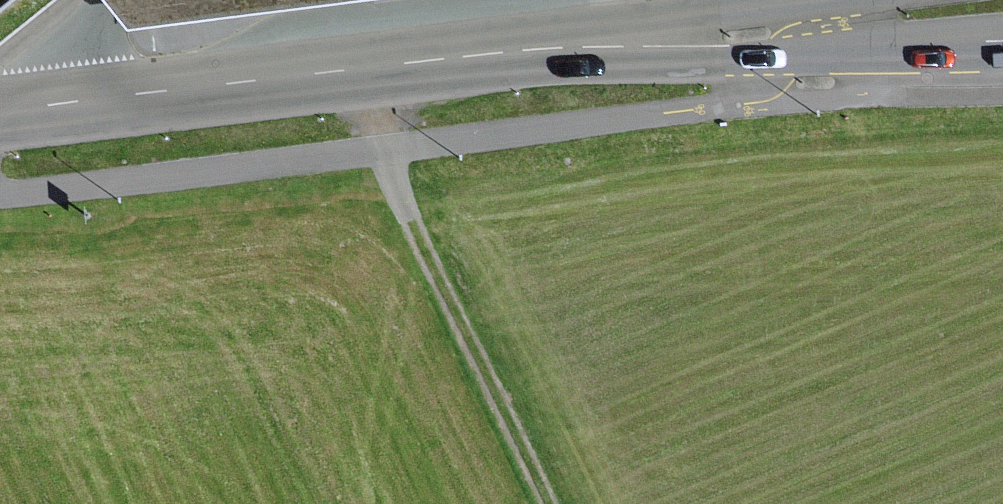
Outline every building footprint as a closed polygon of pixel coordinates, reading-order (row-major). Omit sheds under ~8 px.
[(25,0),(0,0),(0,20),(25,0)] [(151,30),(425,0),(130,0),(151,30)]
